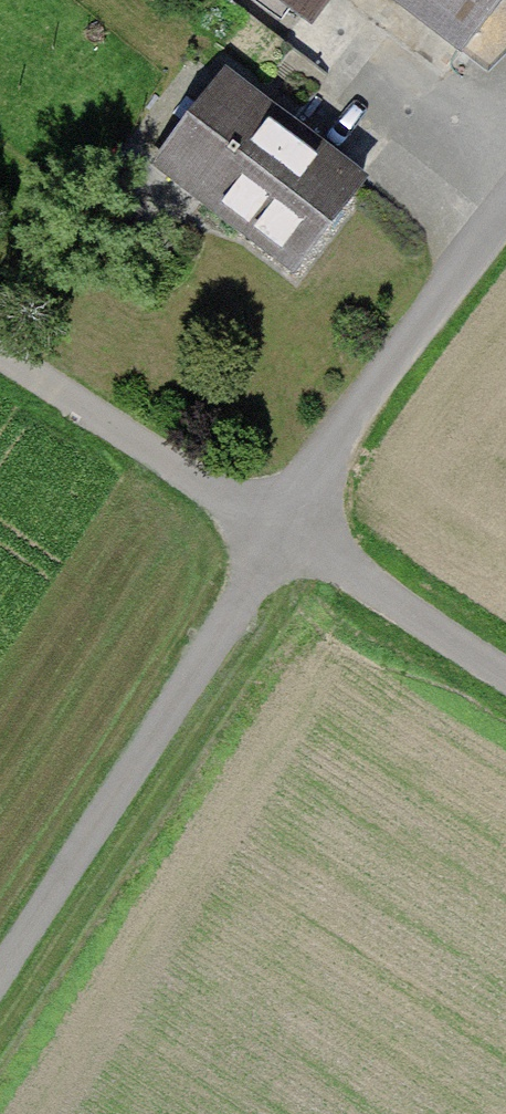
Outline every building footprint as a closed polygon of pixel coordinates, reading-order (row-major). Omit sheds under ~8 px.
[(303,25),(321,0),(269,0),(303,25)] [(461,64),(505,3),(505,0),(373,0),(461,64)] [(357,176),(212,65),(134,166),(278,278),(357,176)]
